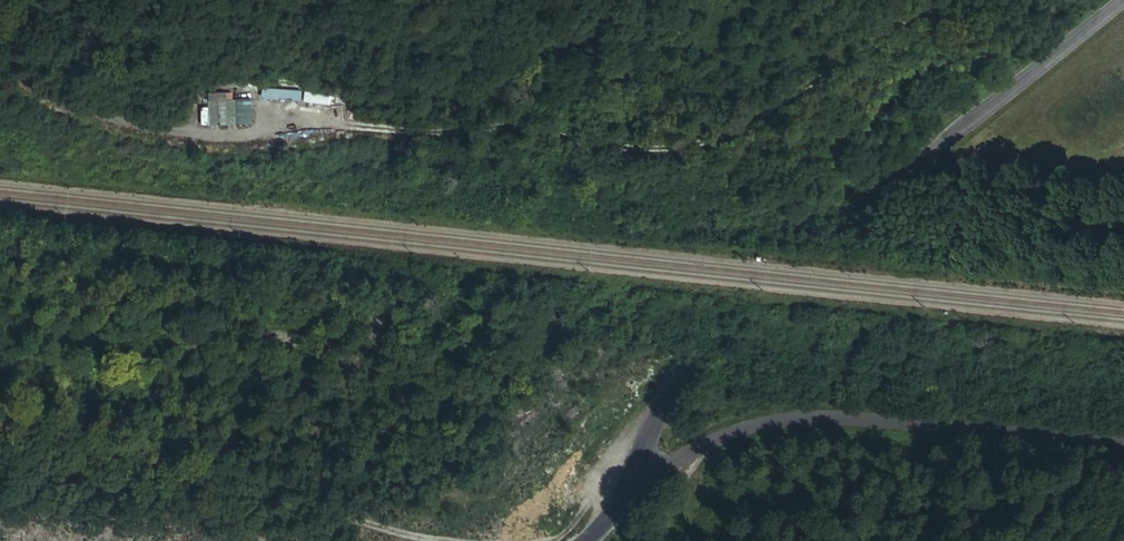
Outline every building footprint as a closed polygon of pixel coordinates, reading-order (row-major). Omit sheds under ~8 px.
[(330,104),(331,93),(304,92),(303,103),(330,104)] [(225,95),(208,96),(209,125),(236,124),(236,102),(226,102),(225,95)]
